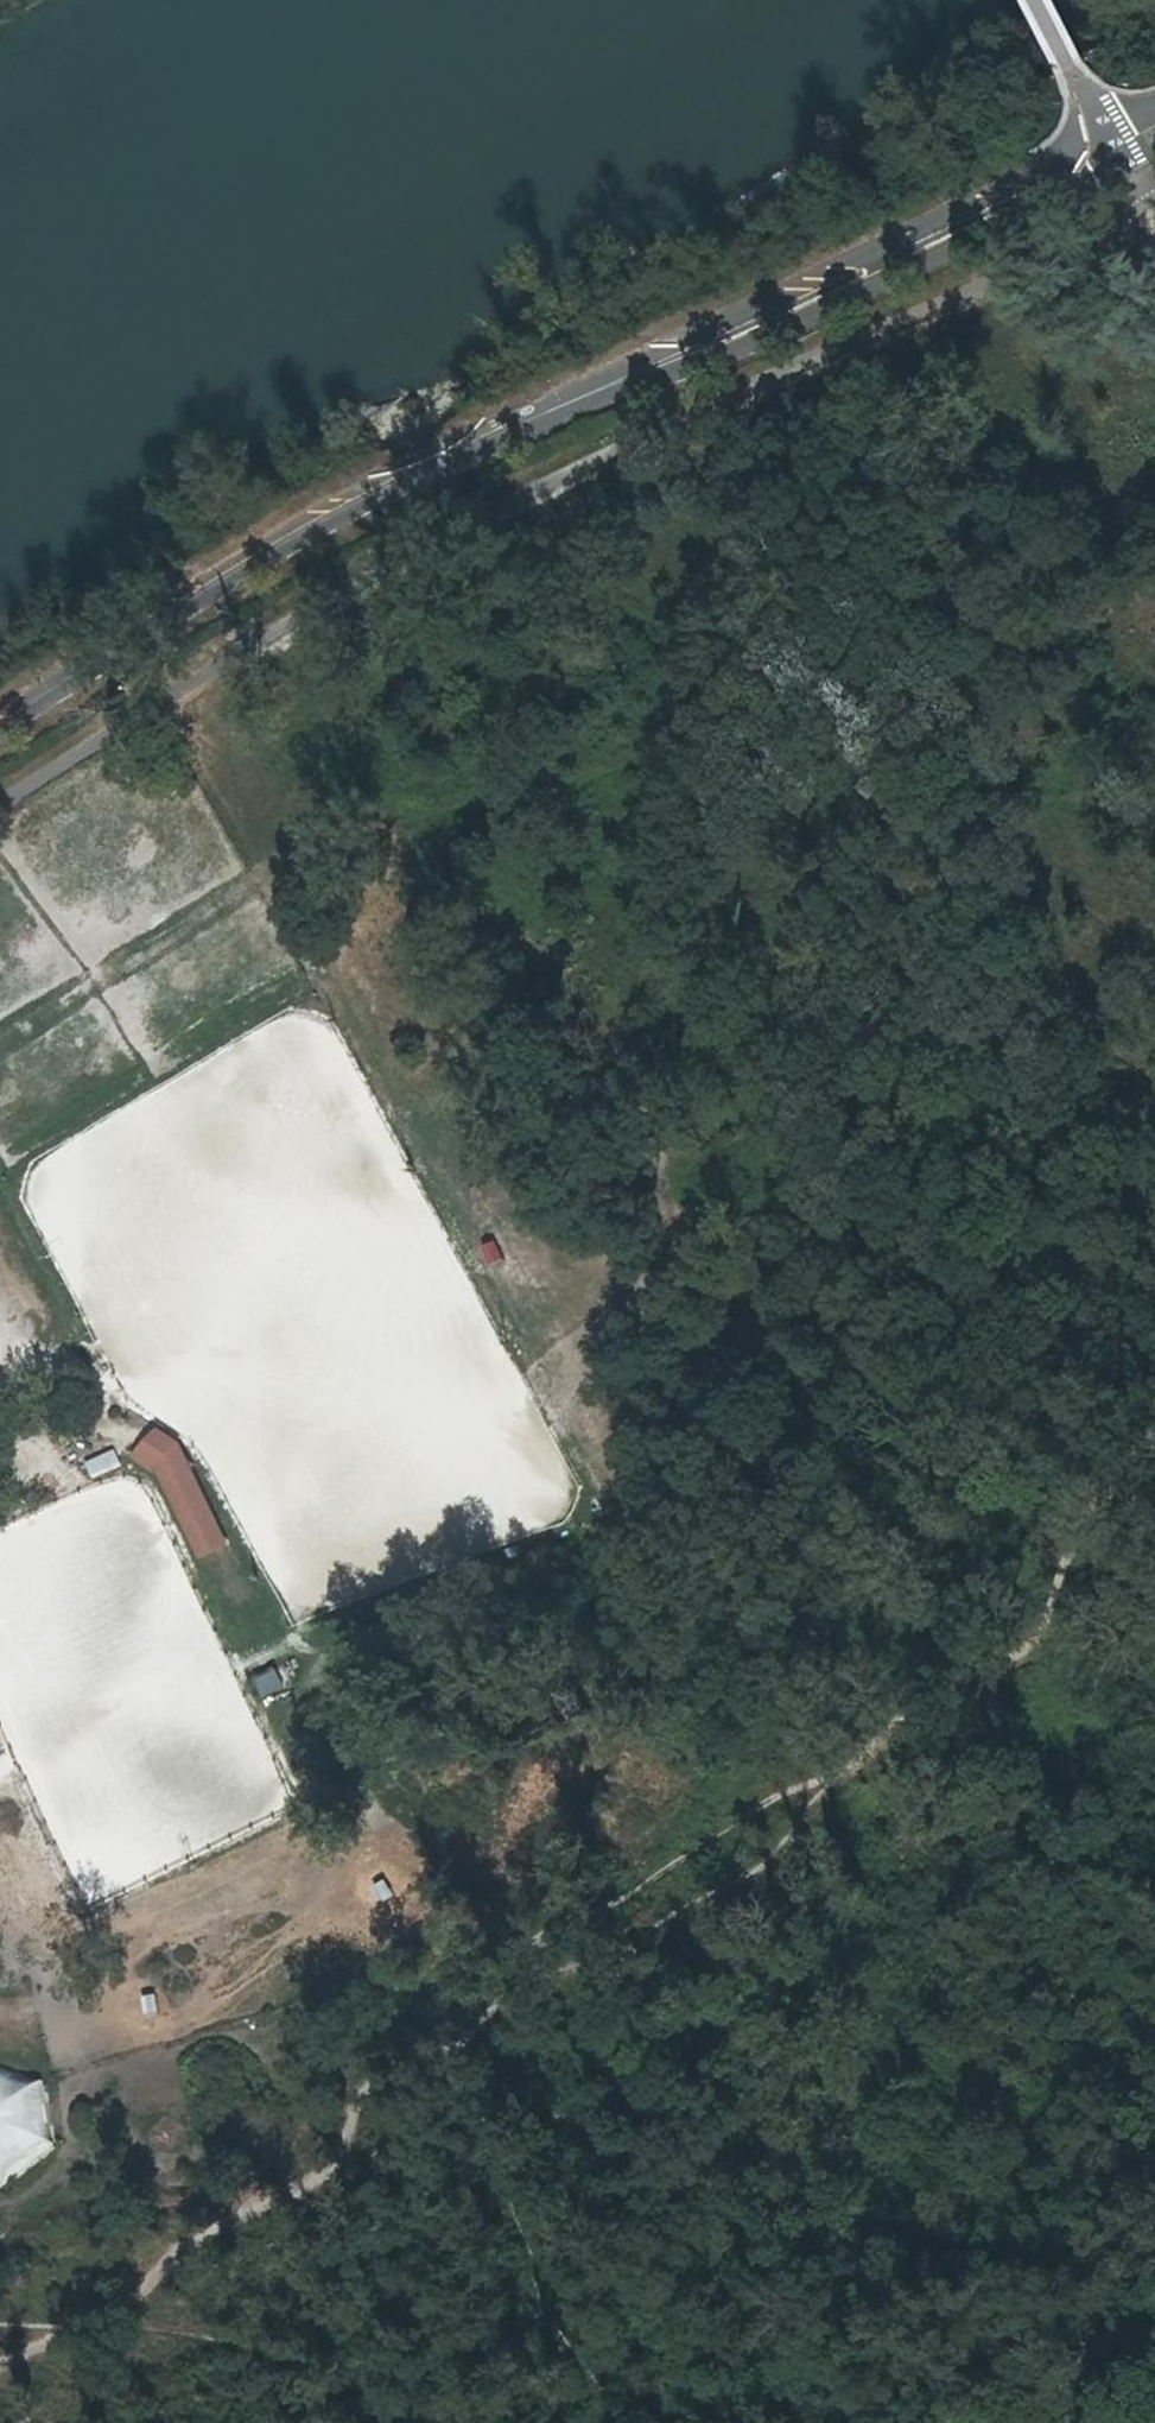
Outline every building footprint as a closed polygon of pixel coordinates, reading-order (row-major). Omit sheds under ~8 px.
[(149,1454),(203,1562),(237,1546),(177,1426),(140,1444),(132,1428),(107,1441),(120,1468),(149,1454)] [(257,1679),(266,1699),(289,1689),(280,1669),(257,1679)] [(13,2185),(59,2150),(47,2088),(0,2065),(0,2189),(13,2185)]
